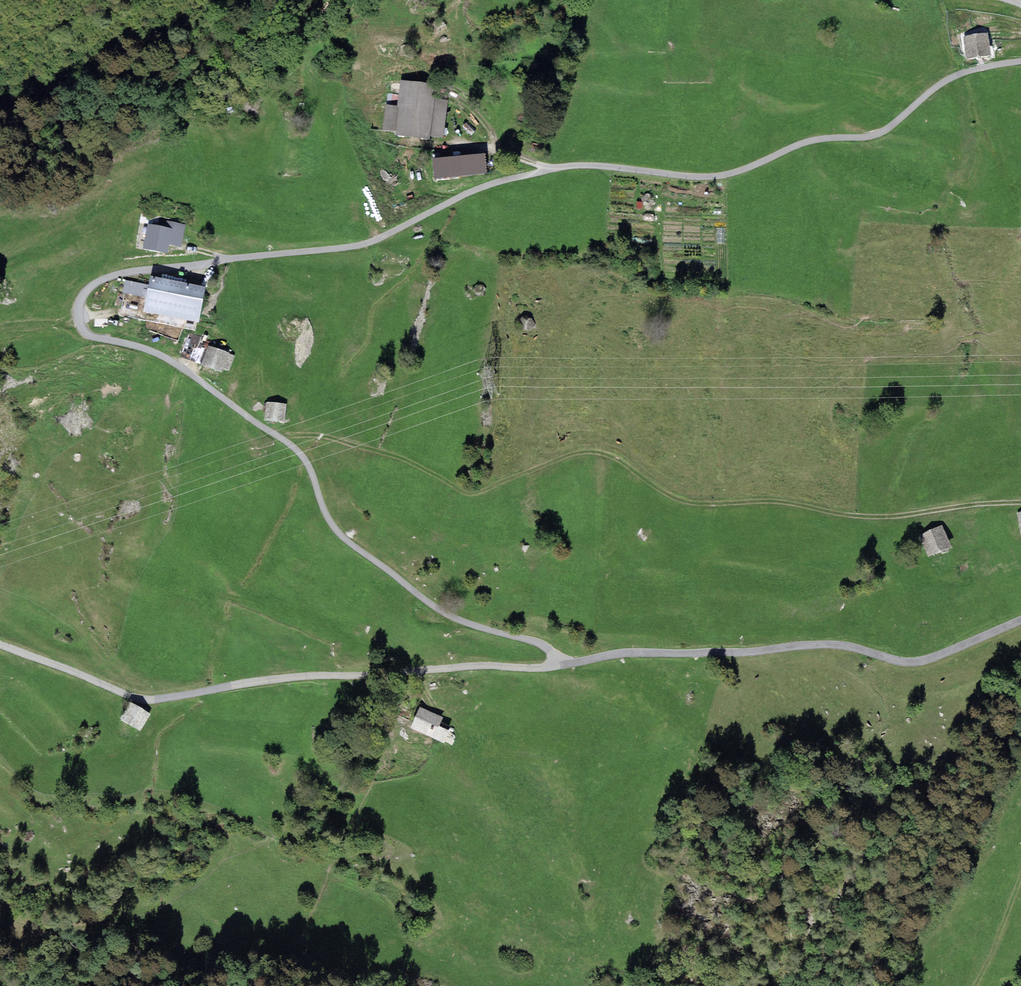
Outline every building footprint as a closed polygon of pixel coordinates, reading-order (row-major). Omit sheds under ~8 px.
[(988,33),(964,35),(967,59),(991,56),(988,33)] [(434,98),(436,83),(402,80),(400,79),(397,106),(397,108),(398,108),(396,132),(395,136),(429,139),(430,137),(443,138),(447,99),(434,98)] [(396,132),(398,108),(397,108),(397,106),(385,105),(385,107),(383,130),(396,132)] [(432,159),(434,178),(485,174),(484,154),(432,159)] [(167,253),(169,245),(181,247),(185,224),(166,221),(165,227),(147,223),(142,249),(167,253)] [(206,287),(150,276),(148,284),(146,298),(143,312),(199,322),(206,287)] [(146,298),(148,284),(125,280),(122,293),(146,298)] [(229,353),(208,345),(201,365),(222,372),(223,368),(230,370),(235,355),(229,353)] [(286,404),(266,402),(264,420),(284,422),(286,404)] [(942,527),(921,536),(930,558),(952,550),(942,527)] [(149,714),(128,703),(121,716),(142,728),(149,714)] [(443,719),(419,708),(410,728),(446,744),(453,730),(441,724),(443,719)]
